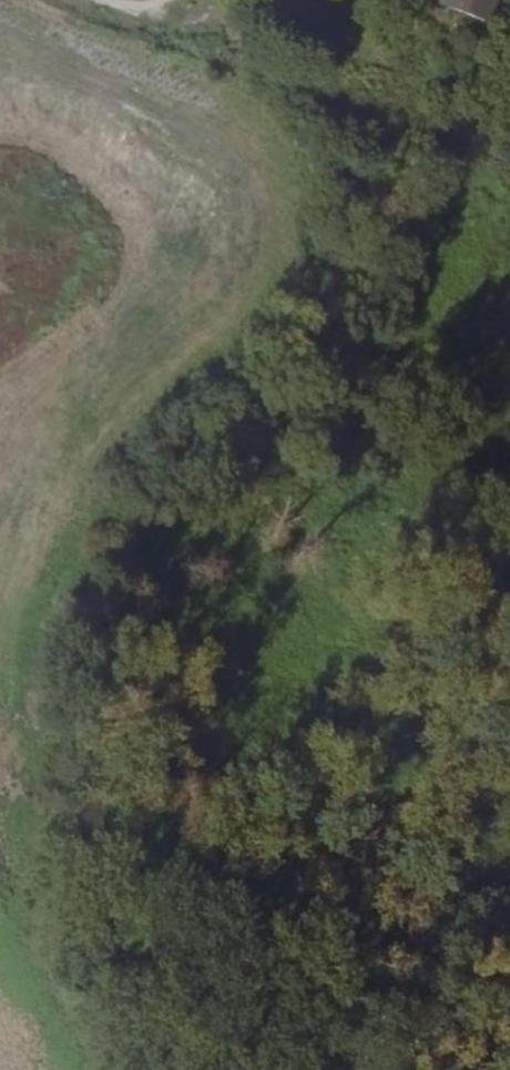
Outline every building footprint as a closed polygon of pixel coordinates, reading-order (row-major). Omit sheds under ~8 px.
[(445,7),(509,30),(509,0),(448,0),(445,7)]
